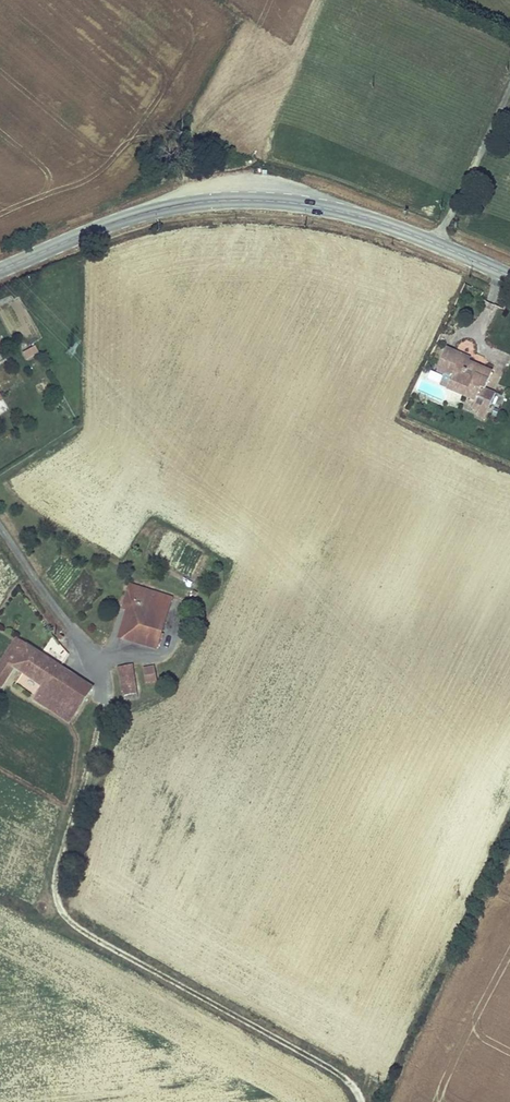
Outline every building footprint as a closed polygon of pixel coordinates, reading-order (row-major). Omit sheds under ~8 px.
[(39,354),(34,346),(22,353),(26,360),(39,354)] [(444,375),(455,350),(447,347),(437,372),(444,375)] [(452,378),(463,353),(455,350),(444,375),(452,378)] [(448,388),(447,390),(474,401),(480,386),(486,388),(493,370),(470,360),(472,357),(463,353),(452,378),(448,388)] [(448,388),(452,378),(444,375),(440,385),(448,388)] [(496,392),(486,388),(480,386),(474,401),(475,401),(471,409),(478,412),(477,417),(484,420),(496,392)] [(158,650),(174,597),(129,583),(121,609),(125,610),(117,638),(158,650)] [(17,636),(0,662),(0,668),(11,675),(15,669),(22,674),(41,686),(47,691),(63,666),(17,636)] [(55,643),(49,651),(63,661),(69,652),(55,643)] [(136,683),(133,664),(117,667),(121,685),(136,683)] [(94,687),(63,666),(47,691),(41,686),(34,697),(32,700),(70,724),(94,687)] [(154,666),(143,668),(146,684),(157,682),(154,666)] [(11,675),(0,668),(0,687),(2,688),(11,675)] [(34,697),(41,686),(22,674),(15,685),(34,697)] [(136,683),(121,685),(122,696),(138,693),(136,683)]
